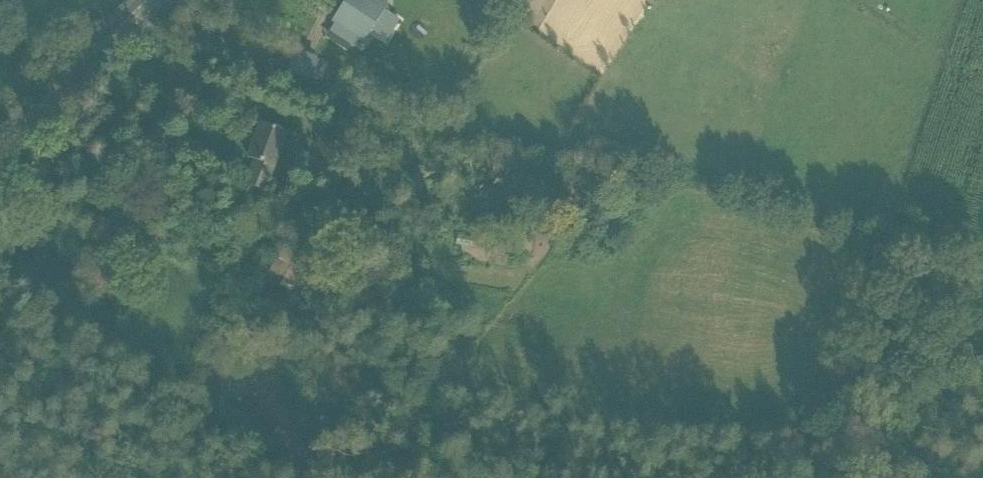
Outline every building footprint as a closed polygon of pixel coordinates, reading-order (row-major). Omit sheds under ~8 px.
[(338,7),(329,22),(335,26),(352,36),(364,44),(373,29),(386,8),(374,0),(342,0),(338,7)] [(375,84),(371,92),(383,97),(388,86),(380,82),(375,84)] [(264,190),(286,133),(261,123),(248,157),(255,159),(246,183),(264,190)] [(281,281),(294,289),(317,249),(304,242),(297,254),(283,246),(270,269),(283,277),(281,281)]
